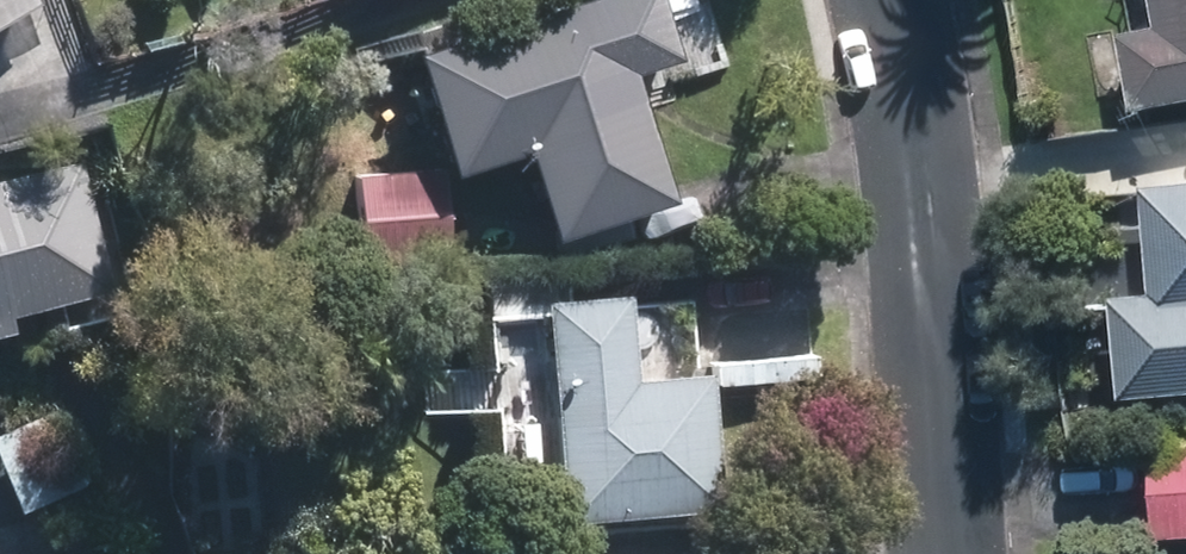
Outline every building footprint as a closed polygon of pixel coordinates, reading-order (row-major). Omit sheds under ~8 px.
[(19,0),(0,0),(0,10),(19,0)] [(431,58),(465,163),(532,141),(561,232),(668,198),(628,74),(677,59),(658,0),(610,0),(431,58)] [(1153,38),(1161,88),(1185,83),(1185,32),(1153,38)] [(442,178),(363,181),(366,252),(444,250),(442,178)] [(0,198),(0,309),(104,285),(79,180),(0,198)] [(1170,198),(1180,302),(1185,301),(1185,197),(1170,198)] [(627,302),(553,308),(568,511),(720,499),(711,379),(633,385),(627,302)] [(1173,446),(1176,528),(1185,527),(1185,446),(1173,446)]
